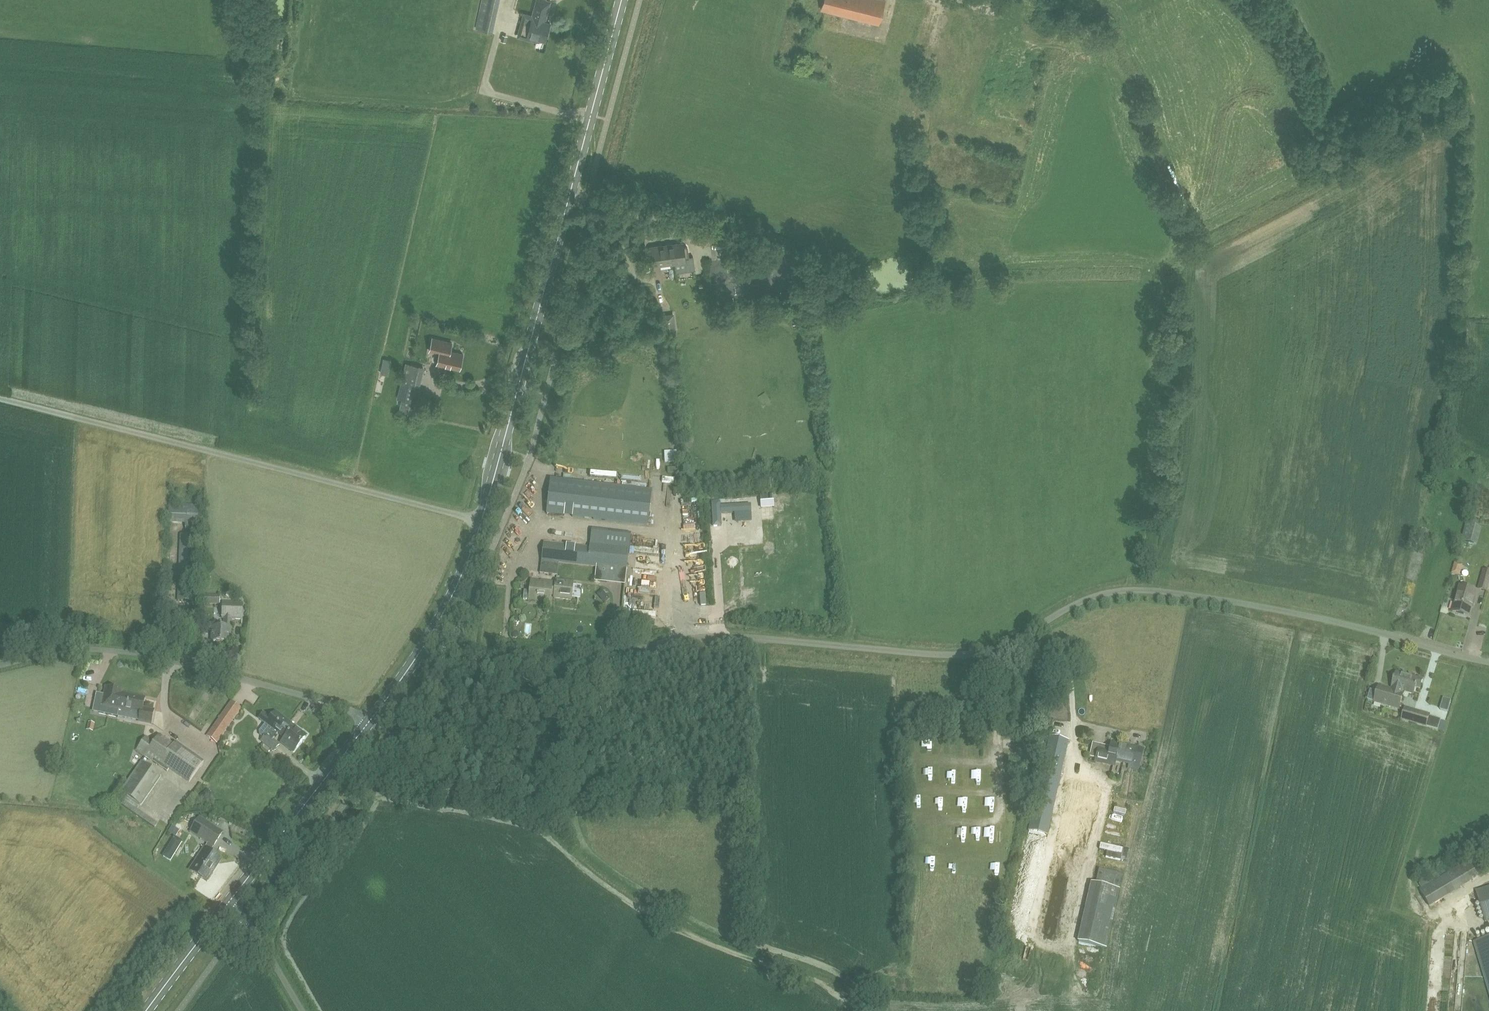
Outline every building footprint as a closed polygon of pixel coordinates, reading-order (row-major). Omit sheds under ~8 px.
[(475,29),(493,33),(500,0),(482,0),(475,29)] [(547,0),(537,0),(532,18),(545,21),(550,1),(547,0)] [(885,0),(824,0),(822,9),(879,24),(885,0)] [(545,21),(532,18),(527,38),(537,41),(538,39),(546,41),(550,23),(545,21)] [(1002,140),(1000,147),(1024,153),(1026,143),(1011,140),(1011,142),(1002,140)] [(686,261),(685,258),(689,257),(688,247),(686,246),(684,246),(683,243),(667,245),(669,263),(686,261)] [(652,265),(669,263),(667,245),(650,247),(652,265)] [(674,313),(662,315),(665,337),(677,335),(674,313)] [(460,369),(463,354),(450,351),(452,342),(433,338),(430,351),(440,353),(437,363),(460,369)] [(412,414),(423,367),(411,364),(400,411),(412,414)] [(547,514),(648,525),(652,490),(551,479),(547,514)] [(720,502),(712,503),(713,527),(722,526),(721,512),(722,512),(722,513),(751,512),(751,505),(722,506),(722,507),(720,507),(720,502)] [(186,524),(185,529),(199,530),(200,504),(169,503),(168,523),(186,524)] [(687,519),(688,536),(699,535),(697,519),(687,519)] [(1466,524),(1461,542),(1477,546),(1482,528),(1466,524)] [(602,530),(592,529),(590,544),(629,548),(631,532),(602,529),(602,530)] [(590,547),(544,542),(542,560),(546,560),(559,562),(627,570),(629,548),(590,544),(590,547)] [(692,552),(684,551),(684,562),(693,562),(693,570),(702,570),(702,559),(692,559),(692,552)] [(559,562),(546,560),(542,560),(540,573),(557,575),(559,562)] [(1488,586),(1488,572),(1484,571),(1479,590),(1487,592),(1488,586)] [(636,575),(636,582),(648,584),(649,576),(636,575)] [(571,600),(573,582),(563,580),(562,584),(557,583),(557,582),(541,580),(541,584),(531,583),(530,591),(524,590),(523,599),(529,599),(529,600),(550,603),(551,595),(555,595),(554,598),(571,600)] [(1479,591),(1460,586),(1453,612),(1469,616),(1473,601),(1476,602),(1479,591)] [(220,605),(220,596),(204,595),(204,604),(220,605)] [(225,618),(225,622),(232,622),(232,618),(242,619),(243,603),(223,602),(223,618),(225,618)] [(232,628),(232,622),(225,622),(225,627),(212,626),(212,641),(231,642),(231,628),(232,628)] [(1423,679),(1397,672),(1393,687),(1392,690),(1403,693),(1404,690),(1415,694),(1417,686),(1421,688),(1423,679)] [(141,714),(140,721),(151,724),(154,710),(143,708),(145,698),(121,693),(122,689),(106,685),(102,706),(141,714)] [(1403,693),(1392,690),(1380,686),(1375,701),(1400,709),(1403,698),(1402,697),(1403,693)] [(217,742),(241,708),(232,701),(208,736),(217,742)] [(1427,726),(1431,715),(1406,707),(1403,719),(1427,726)] [(273,739),(288,720),(276,711),(271,718),(264,713),(258,720),(265,725),(259,731),(260,736),(263,739),(267,734),(273,739)] [(1434,718),(1433,726),(1442,727),(1443,719),(1434,718)] [(307,736),(288,720),(278,733),(285,738),(281,743),(294,752),(307,736)] [(191,725),(189,729),(197,734),(199,731),(191,725)] [(267,734),(263,739),(262,740),(275,751),(279,744),(267,734)] [(136,750),(159,766),(167,772),(169,769),(189,783),(204,762),(175,742),(173,745),(160,735),(154,743),(146,737),(136,750)] [(1050,736),(1029,831),(1047,834),(1068,740),(1050,736)] [(1096,758),(1096,761),(1107,764),(1115,766),(1116,761),(1118,761),(1122,745),(1112,742),(1111,747),(1110,750),(1099,748),(1096,758)] [(1122,745),(1118,761),(1129,764),(1128,768),(1139,770),(1144,748),(1128,745),(1127,746),(1122,745)] [(134,814),(140,806),(140,807),(162,776),(141,761),(119,792),(126,797),(121,805),(134,814)] [(207,789),(198,797),(204,804),(213,796),(207,789)] [(207,881),(222,859),(211,851),(214,846),(213,846),(222,833),(214,827),(200,819),(191,832),(208,843),(205,848),(190,870),(207,881)] [(1128,844),(1099,838),(1098,844),(1106,846),(1105,852),(1126,856),(1128,844)] [(1429,906),(1477,877),(1468,861),(1420,890),(1429,906)] [(1098,871),(1095,882),(1119,887),(1121,876),(1098,871)] [(1488,921),(1488,885),(1477,889),(1486,922),(1488,921)] [(1031,893),(1027,910),(1051,916),(1055,898),(1031,893)] [(1474,942),(1488,992),(1488,938),(1474,942)]
